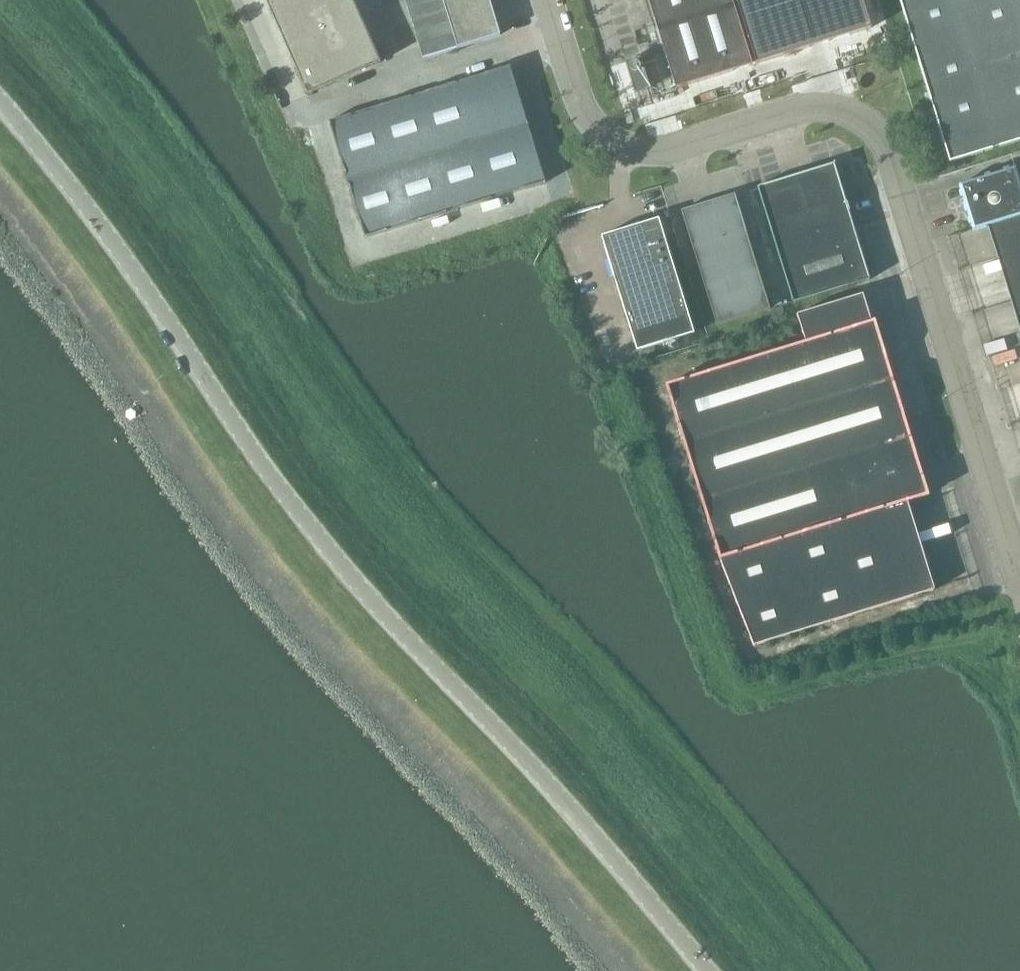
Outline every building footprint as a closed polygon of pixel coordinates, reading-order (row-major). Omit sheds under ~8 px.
[(308,94),(381,62),(354,0),(267,0),(308,94)] [(491,0),(406,0),(424,59),(501,35),(491,0)] [(677,88),(753,65),(872,28),(863,0),(649,0),(677,88)] [(950,162),(1019,141),(1019,0),(900,0),(950,162)] [(640,57),(626,62),(636,93),(650,88),(640,57)] [(329,121),(365,238),(546,182),(510,66),(329,121)] [(835,164),(758,187),(794,303),(871,280),(835,164)] [(1017,171),(1015,167),(959,185),(973,230),(1019,216),(1019,170),(1017,171)] [(736,194),(682,211),(717,325),(771,309),(736,194)] [(602,237),(609,257),(638,351),(695,333),(660,219),(602,237)] [(929,495),(902,407),(876,321),(873,322),(864,294),(797,315),(806,342),(667,385),(720,559),(754,646),(935,590),(935,589),(893,602),(866,514),(929,495)] [(925,467),(934,468),(935,444),(926,444),(925,467)]
